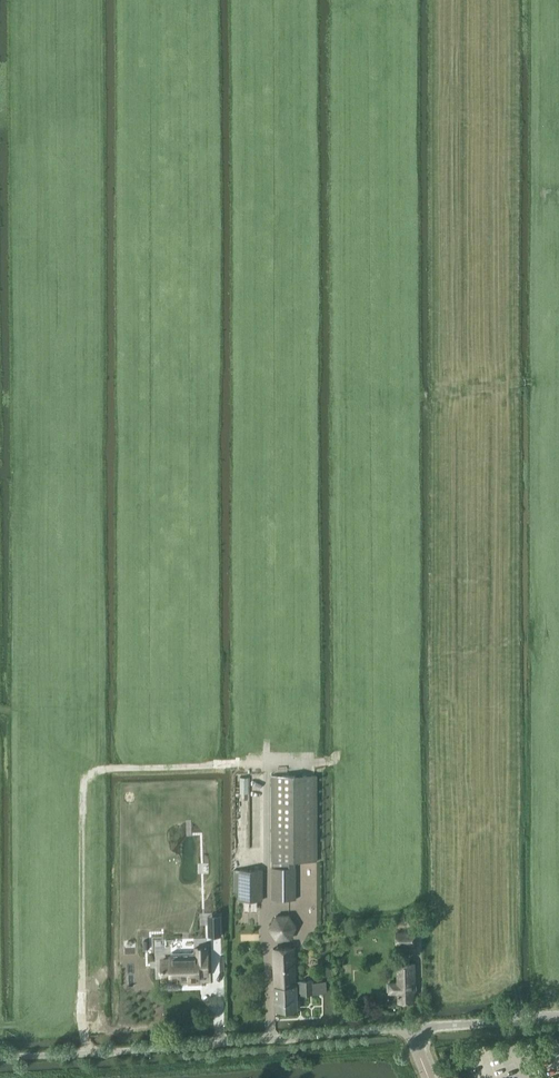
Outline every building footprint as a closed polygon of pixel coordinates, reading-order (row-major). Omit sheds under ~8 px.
[(317,776),(272,776),(272,861),(272,868),(272,899),(296,899),(296,861),(317,861),(317,776)] [(262,900),(262,870),(240,869),(240,900),(262,900)] [(219,915),(209,915),(209,924),(209,936),(221,935),(220,924),(220,915),(219,915)] [(290,939),(296,927),(289,915),(275,916),(269,928),(277,939),(290,939)] [(397,946),(414,945),(414,932),(396,932),(397,946)] [(301,981),(296,981),(294,947),(273,948),(275,986),(274,986),(275,1010),(298,1009),(297,991),(301,991),(301,994),(326,993),(326,982),(313,983),(313,980),(301,981)] [(162,968),(161,968),(161,970),(162,970),(162,979),(171,978),(171,979),(179,979),(179,981),(191,981),(199,981),(199,974),(208,974),(207,955),(206,955),(206,948),(194,948),(194,952),(186,952),(171,952),(171,959),(170,959),(170,960),(169,960),(162,960),(162,968)] [(414,991),(415,990),(415,963),(397,963),(398,982),(389,982),(389,992),(398,992),(399,1002),(414,1001),(414,991)]
